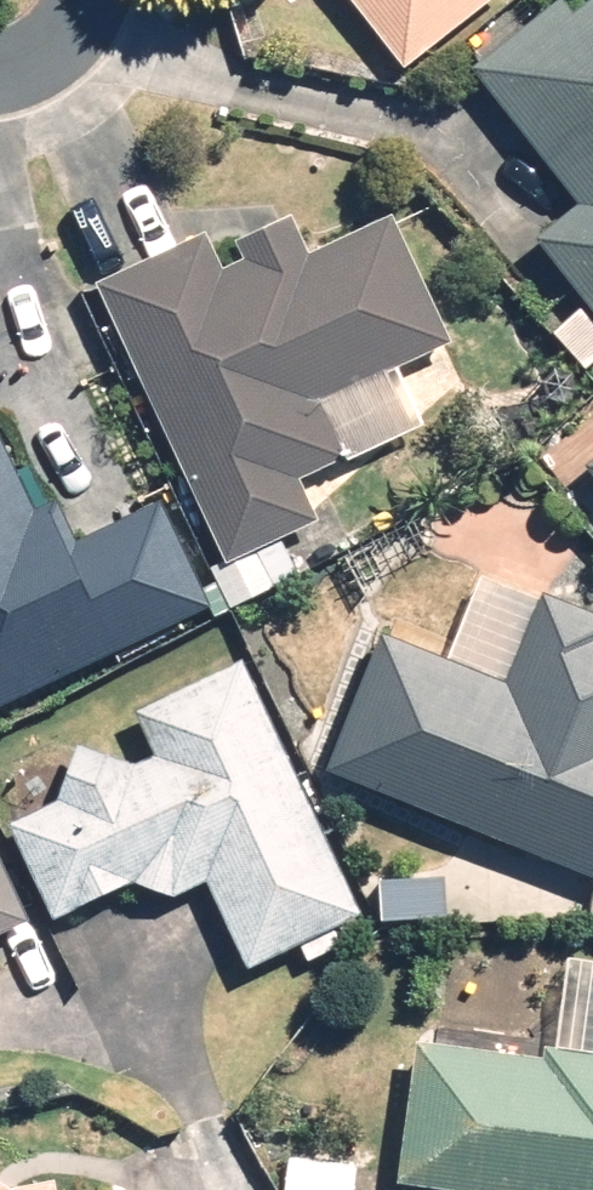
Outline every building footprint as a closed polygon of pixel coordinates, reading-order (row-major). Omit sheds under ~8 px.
[(417,61),(494,0),(368,0),(417,61)] [(585,7),(580,0),(569,0),(487,64),(592,199),(548,234),(592,290),(592,1),(585,7)] [(215,226),(107,276),(239,557),(330,515),(310,471),(357,449),(332,395),(461,335),(402,209),(320,247),(303,209),(248,235),(256,251),(232,263),(215,226)] [(220,599),(171,498),(88,537),(66,491),(41,503),(0,417),(0,703),(220,599)] [(338,758),(592,861),(592,607),(558,593),(522,680),(391,627),(338,758)] [(148,757),(88,737),(68,794),(19,817),(65,915),(149,877),(186,892),(219,877),(258,961),(372,908),(254,657),(141,710),(160,752),(148,757)] [(42,912),(0,826),(0,932),(42,912)] [(410,1174),(523,1189),(592,1189),(592,1045),(560,1040),(558,1053),(430,1035),(410,1174)] [(65,1175),(11,1185),(2,1136),(0,1136),(0,1189),(67,1189),(65,1175)]
